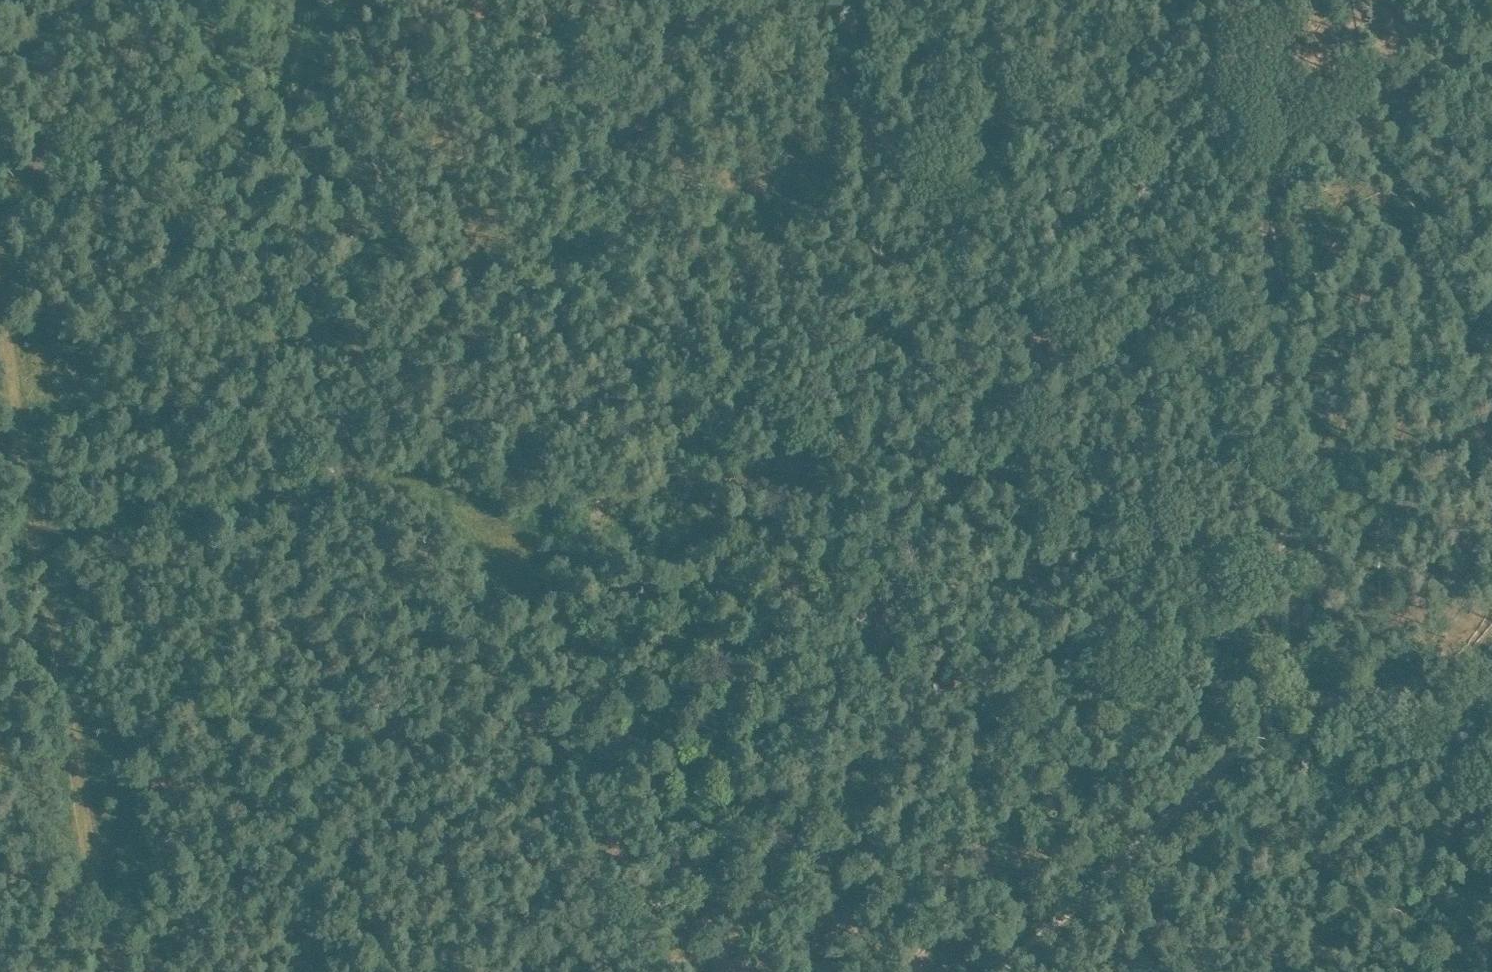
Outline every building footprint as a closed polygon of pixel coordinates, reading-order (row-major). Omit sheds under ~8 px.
[(1001,73),(1002,65),(996,64),(994,71),(1001,73)]
